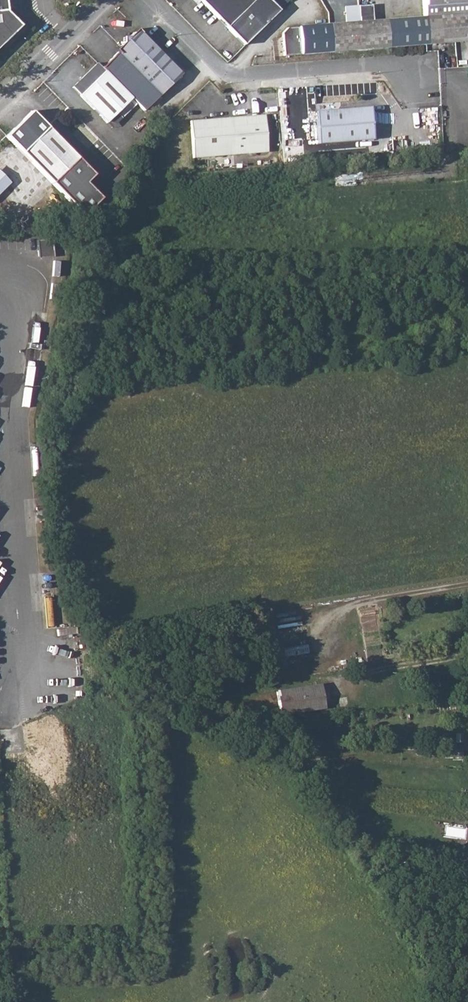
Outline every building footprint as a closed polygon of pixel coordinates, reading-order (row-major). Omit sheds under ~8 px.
[(20,23),(7,6),(6,0),(0,0),(0,43),(20,23)] [(224,28),(254,0),(198,0),(224,28)] [(224,28),(241,47),(276,12),(265,0),(254,0),(224,28)] [(426,18),(341,24),(297,28),(299,55),(398,47),(467,41),(467,0),(425,0),(426,18)] [(116,55),(105,65),(128,89),(139,79),(157,98),(178,76),(135,31),(128,39),(122,39),(122,45),(113,52),(116,55)] [(94,65),(73,87),(80,95),(77,98),(104,125),(115,115),(119,120),(132,106),(128,102),(129,101),(123,95),(99,70),(94,65)] [(105,65),(99,70),(123,95),(128,89),(105,65)] [(73,87),(70,90),(77,98),(80,95),(73,87)] [(371,107),(316,111),(318,143),(373,139),(371,107)] [(265,114),(190,120),(193,157),(268,151),(265,114)] [(51,124),(22,153),(31,162),(52,183),(81,155),(51,124)] [(17,148),(6,158),(9,161),(0,171),(0,193),(31,162),(22,153),(17,148)] [(55,256),(54,239),(39,240),(40,257),(55,256)] [(306,644),(281,648),(282,657),(308,652),(306,644)] [(319,685),(275,692),(278,714),(299,711),(323,707),(319,685)] [(439,754),(467,754),(467,747),(439,746),(439,754)]
